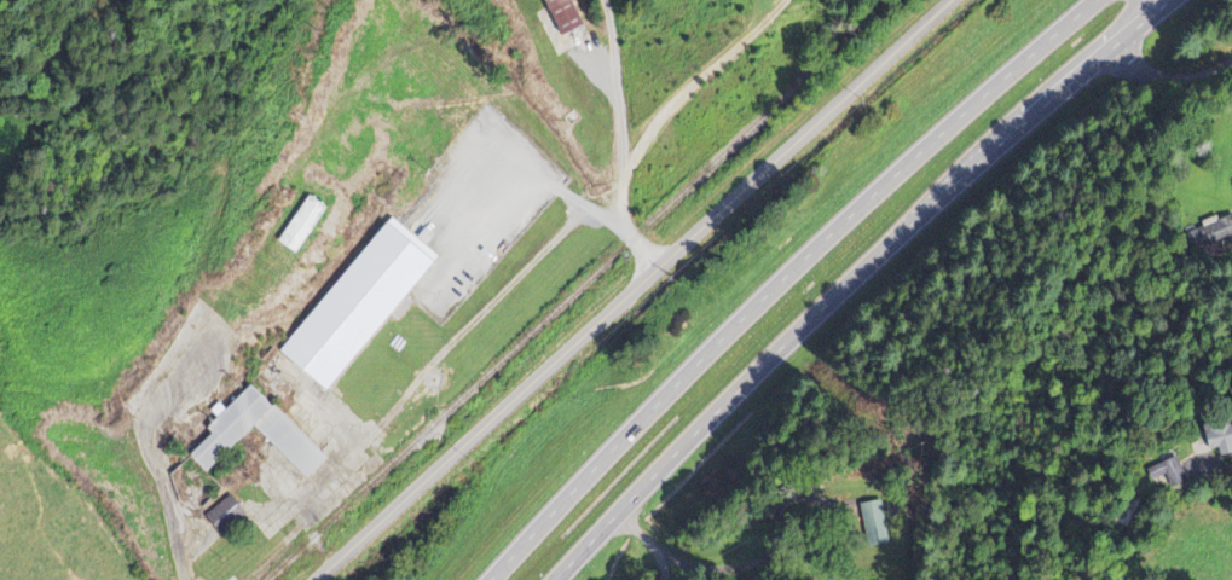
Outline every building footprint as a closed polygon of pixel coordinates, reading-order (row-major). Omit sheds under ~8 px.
[(583,29),(572,0),(545,0),(559,38),(583,29)] [(275,243),(294,256),(326,210),(306,197),(275,243)] [(433,255),(385,218),(278,357),(326,394),(433,255)] [(322,461),(250,385),(202,430),(207,436),(185,457),(202,475),(252,428),(302,481),(322,461)] [(1212,459),(1229,453),(1227,446),(1231,444),(1231,429),(1230,424),(1219,428),(1217,419),(1192,426),(1200,452),(1209,450),(1212,459)] [(1155,476),(1159,490),(1176,485),(1169,460),(1136,469),(1139,481),(1155,476)] [(203,517),(219,538),(246,518),(230,497),(203,517)]
